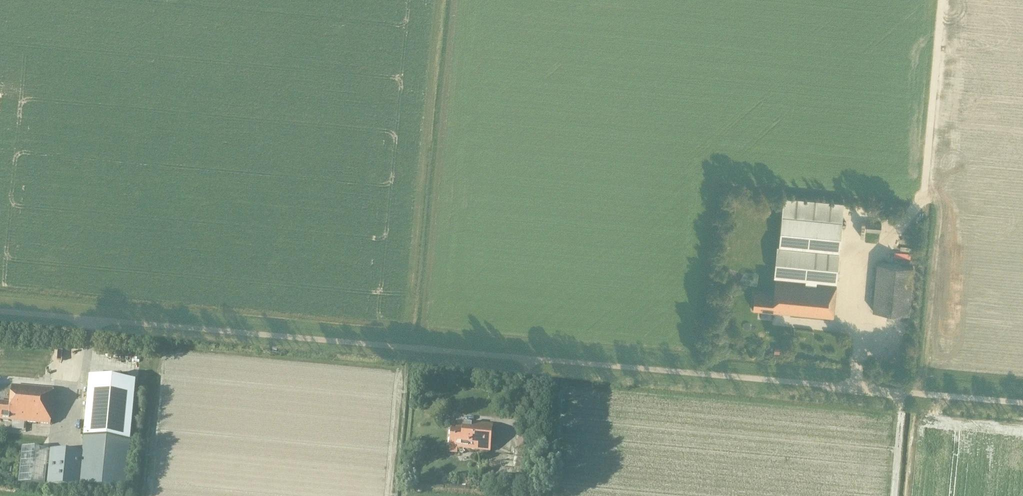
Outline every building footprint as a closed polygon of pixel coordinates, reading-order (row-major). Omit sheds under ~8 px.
[(755,308),(835,316),(844,201),(784,196),(776,295),(756,293),(755,308)] [(868,230),(882,231),(883,222),(869,221),(868,230)] [(878,262),(874,311),(911,314),(916,266),(878,262)] [(90,378),(84,437),(130,441),(136,383),(90,378)] [(51,424),(54,390),(12,386),(11,403),(0,402),(0,420),(51,424)] [(452,430),(450,446),(458,447),(458,449),(460,449),(460,453),(464,453),(464,449),(492,452),(493,425),(464,423),(463,428),(457,428),(457,430),(452,430)] [(50,450),(47,486),(80,489),(80,486),(126,490),(130,441),(84,437),(83,453),(50,450)] [(19,483),(45,486),(49,450),(23,447),(19,483)] [(488,486),(501,487),(501,479),(489,478),(488,486)]
